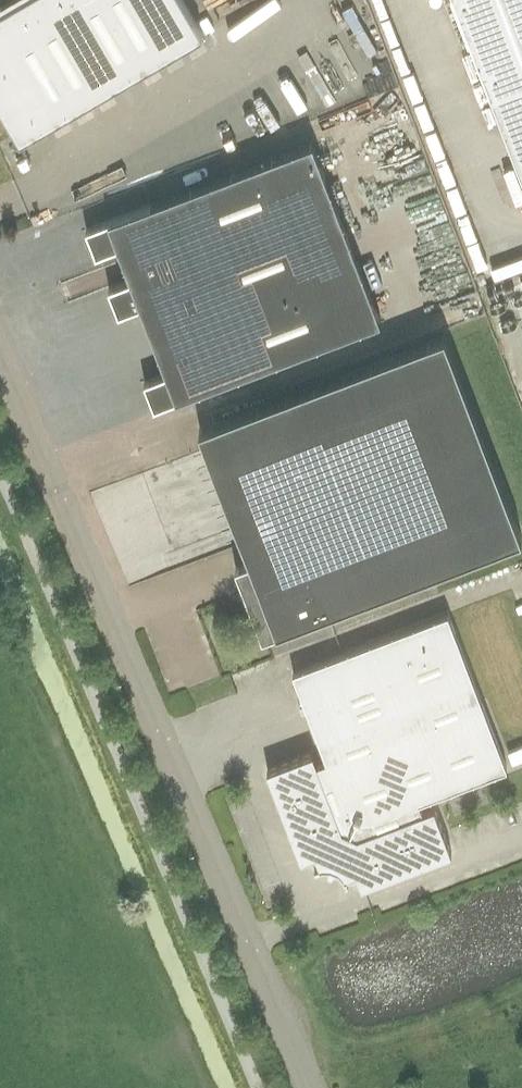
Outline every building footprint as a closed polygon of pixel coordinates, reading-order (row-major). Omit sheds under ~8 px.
[(184,0),(19,0),(0,11),(0,103),(21,140),(203,34),(184,0)] [(521,181),(521,0),(455,0),(521,181)] [(383,324),(316,145),(89,229),(98,255),(121,247),(133,280),(111,288),(120,314),(143,306),(168,374),(146,382),(155,408),(383,324)] [(521,537),(521,535),(445,335),(200,427),(260,584),(248,590),(265,635),(521,537)] [(507,768),(480,695),(448,613),(293,673),(327,761),(318,764),(313,753),(268,770),(302,859),(316,854),(320,864),(315,865),(316,868),(324,865),(331,866),(339,869),(344,874),(347,882),(349,881),(348,876),(357,873),(363,887),(452,853),(435,807),(423,811),(419,802),(507,768)]
